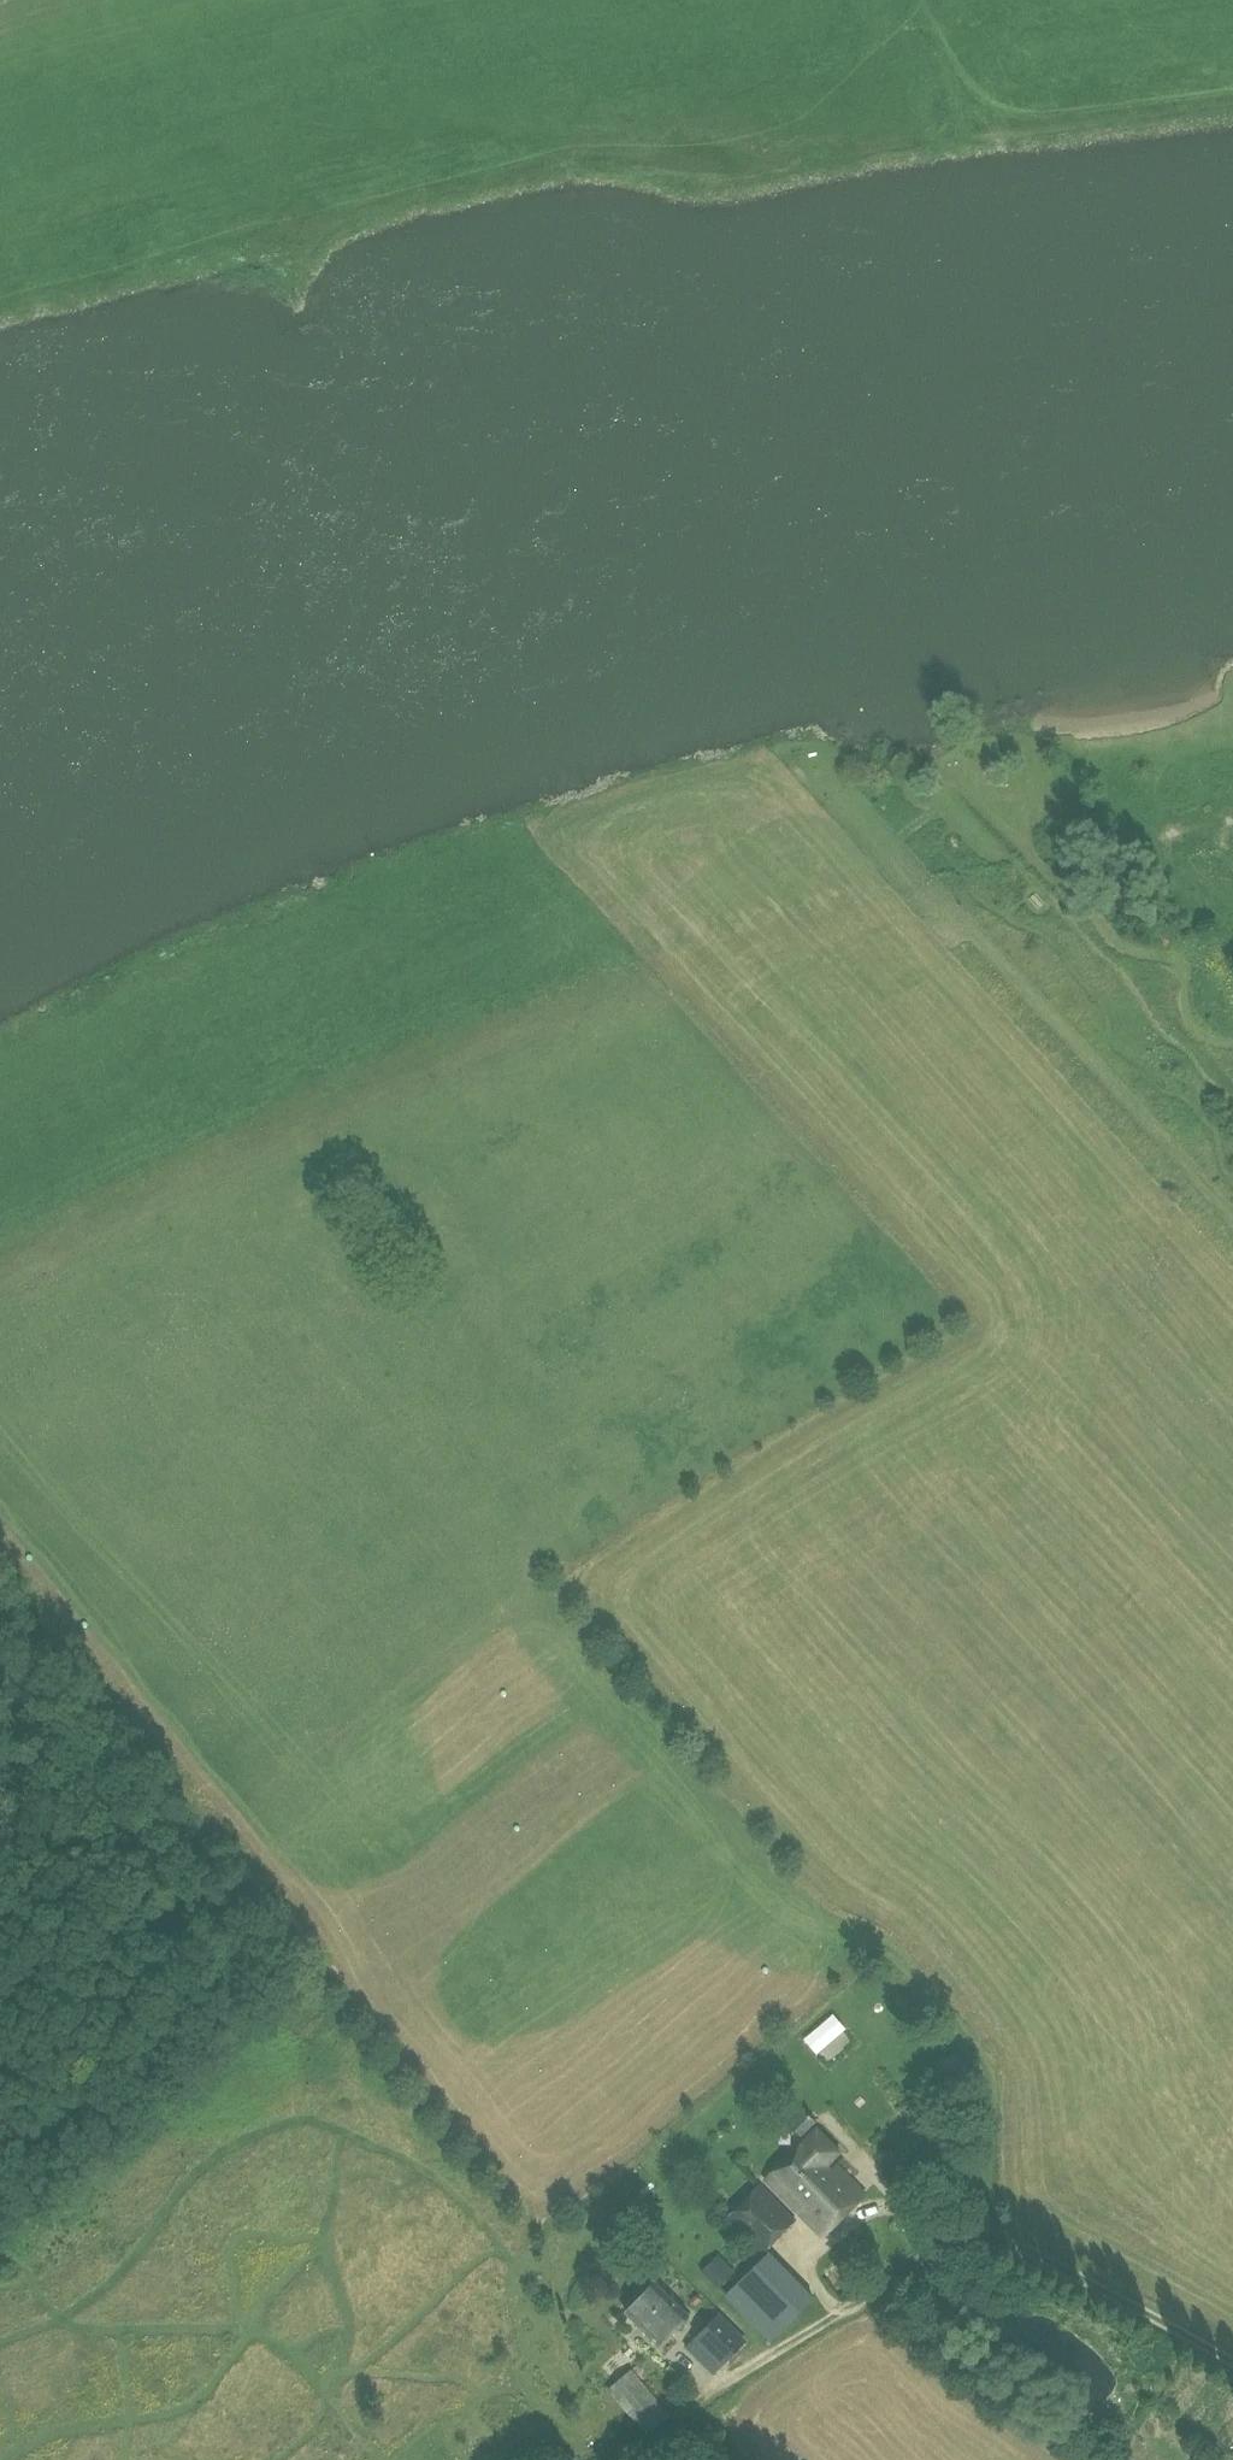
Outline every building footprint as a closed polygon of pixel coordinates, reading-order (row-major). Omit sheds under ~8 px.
[(790,2122),(804,2135),(816,2122),(803,2110),(790,2122)] [(768,2178),(824,2235),(867,2192),(833,2158),(841,2150),(818,2128),(768,2178)] [(763,2252),(797,2216),(761,2181),(726,2218),(763,2252)] [(771,2338),(815,2295),(771,2251),(727,2294),(771,2338)] [(719,2289),(737,2273),(720,2254),(701,2269),(719,2289)] [(839,2258),(824,2264),(829,2277),(844,2271),(839,2258)] [(661,2344),(690,2314),(656,2281),(626,2311),(661,2344)] [(745,2341),(719,2314),(699,2336),(725,2363),(745,2341)] [(670,2414),(632,2370),(619,2382),(648,2414),(644,2418),(654,2428),(670,2414)]
